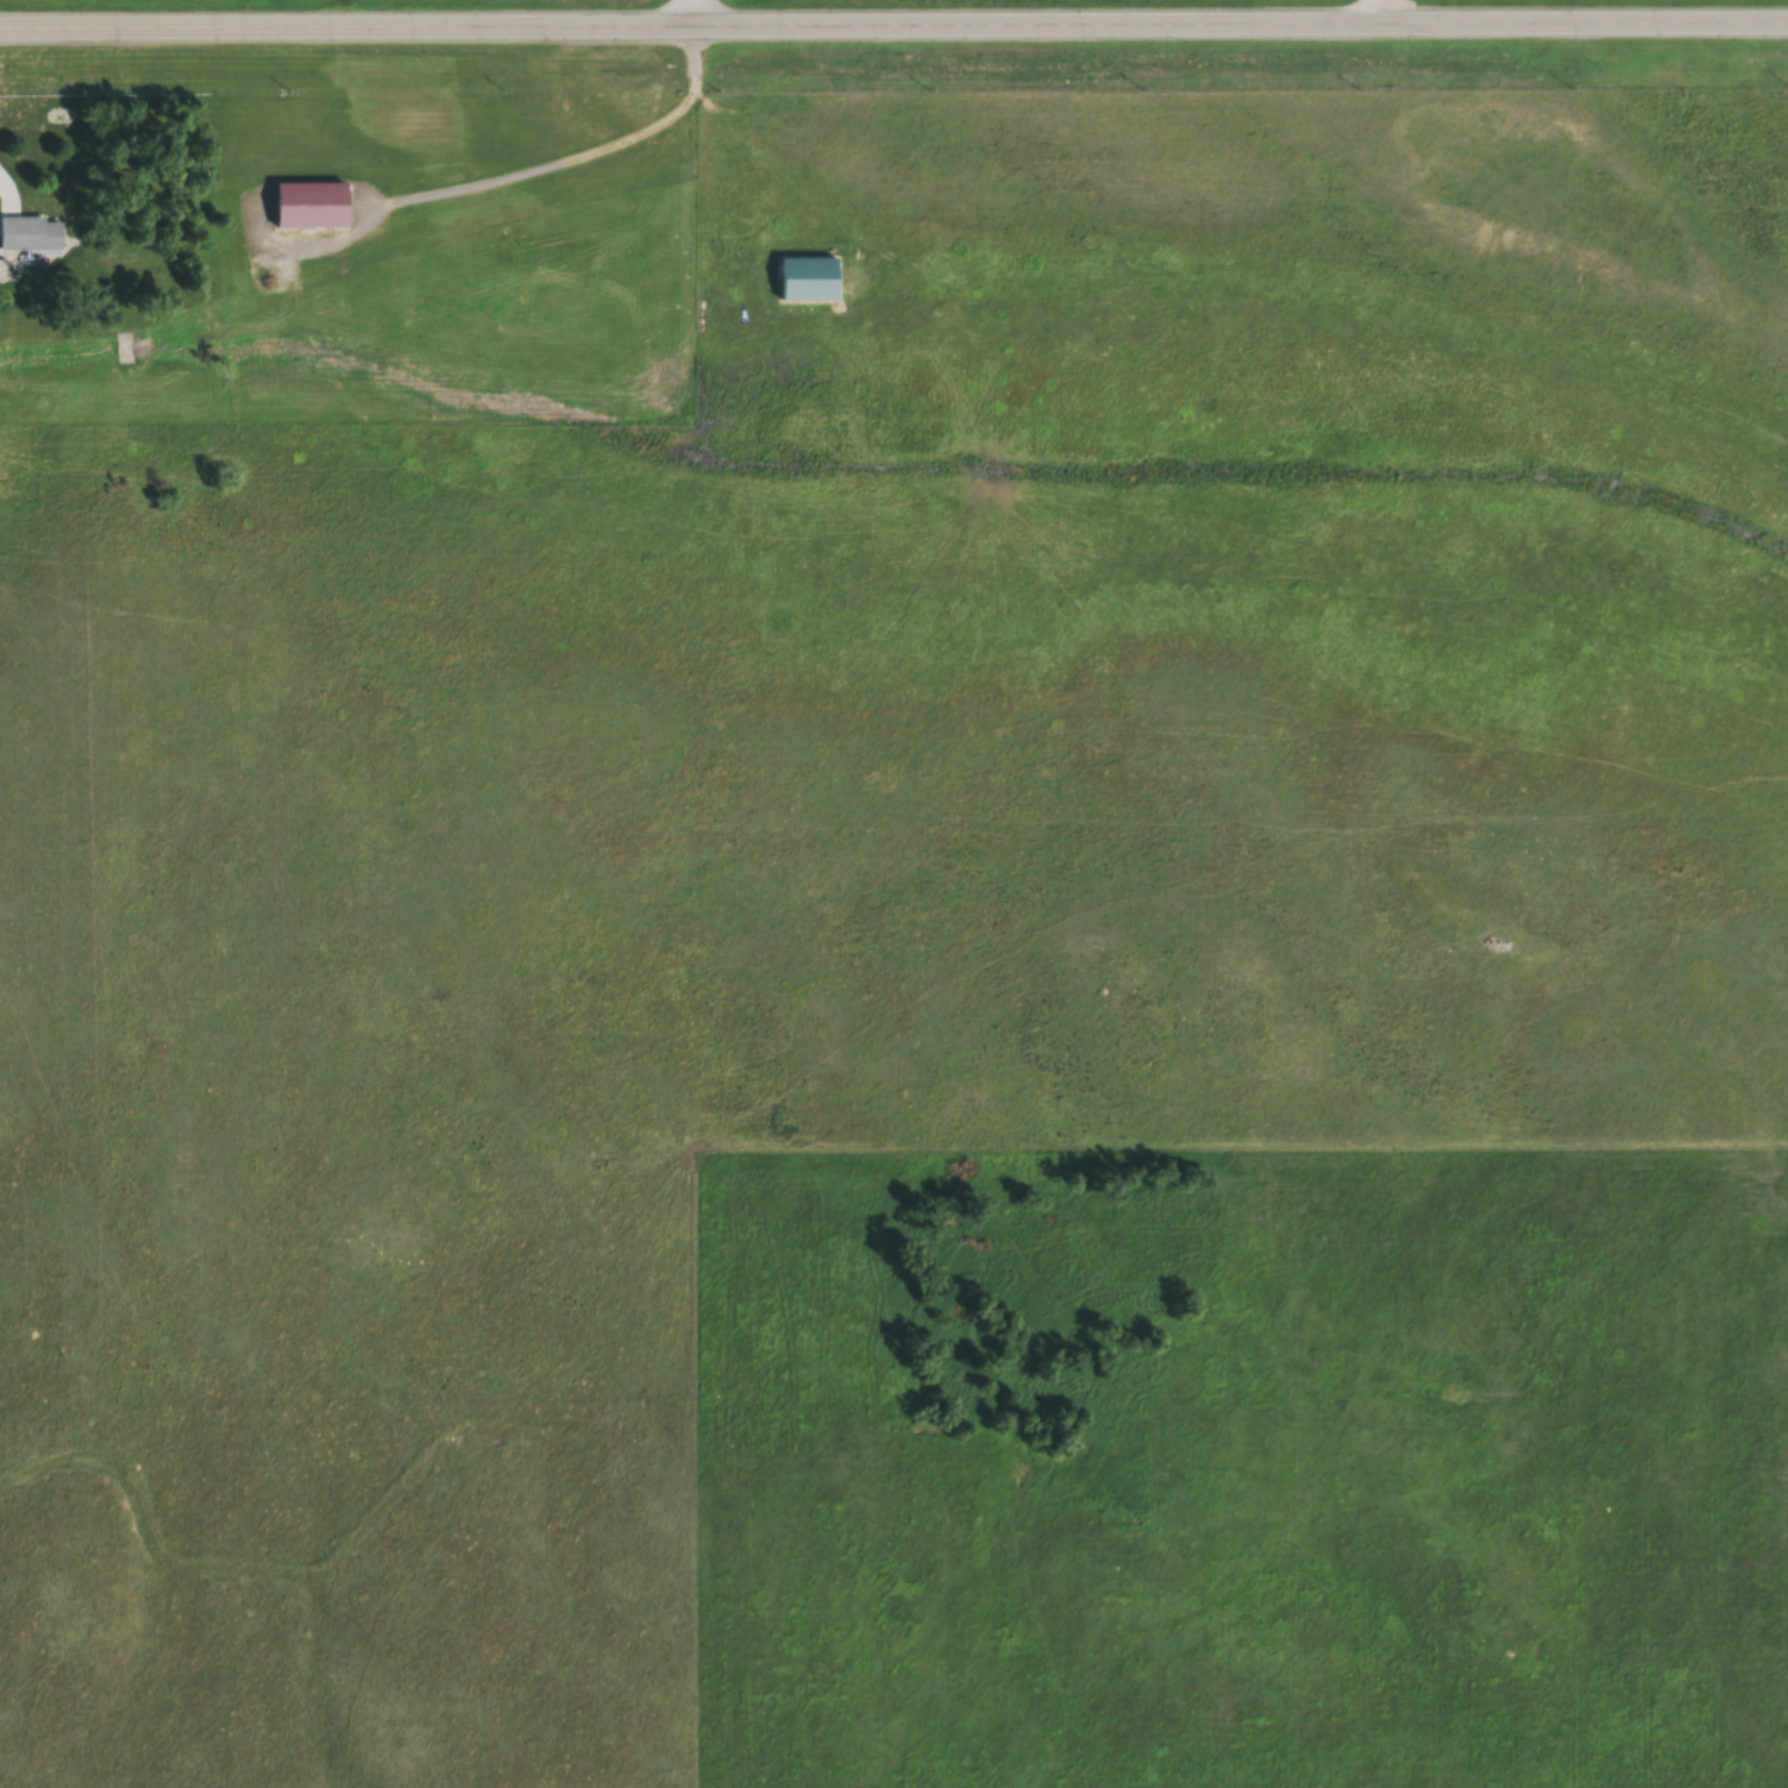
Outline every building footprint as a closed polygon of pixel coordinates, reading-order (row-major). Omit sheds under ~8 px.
[(277,184),(277,230),(350,230),(350,184),(277,184)] [(65,250),(65,218),(4,218),(4,250),(65,250)] [(782,301),(841,301),(840,259),(781,259),(782,301)]
